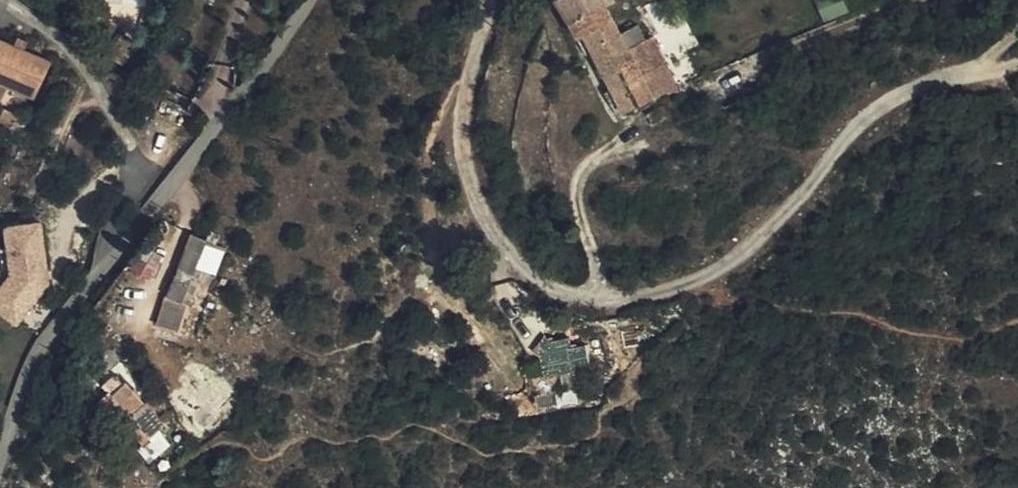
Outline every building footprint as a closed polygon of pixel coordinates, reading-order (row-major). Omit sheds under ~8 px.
[(568,16),(562,18),(572,44),(579,40),(590,69),(597,67),(608,97),(604,100),(612,119),(623,114),(650,100),(645,87),(624,36),(613,9),(609,0),(563,0),(568,16)] [(74,26),(86,33),(95,17),(84,11),(74,26)] [(12,78),(48,89),(61,52),(3,34),(3,39),(0,38),(0,73),(12,78)] [(12,78),(0,73),(0,95),(5,97),(12,78)] [(673,87),(668,75),(645,87),(650,100),(659,95),(667,92),(673,87)] [(644,111),(649,121),(659,117),(657,112),(654,106),(644,111)] [(3,221),(9,264),(0,276),(0,301),(16,316),(46,279),(41,218),(3,221)] [(200,293),(226,233),(208,223),(180,287),(200,293)] [(180,287),(169,311),(192,316),(200,293),(180,287)] [(156,390),(137,367),(125,380),(140,402),(156,390)] [(156,424),(173,409),(156,390),(140,402),(156,424)]
